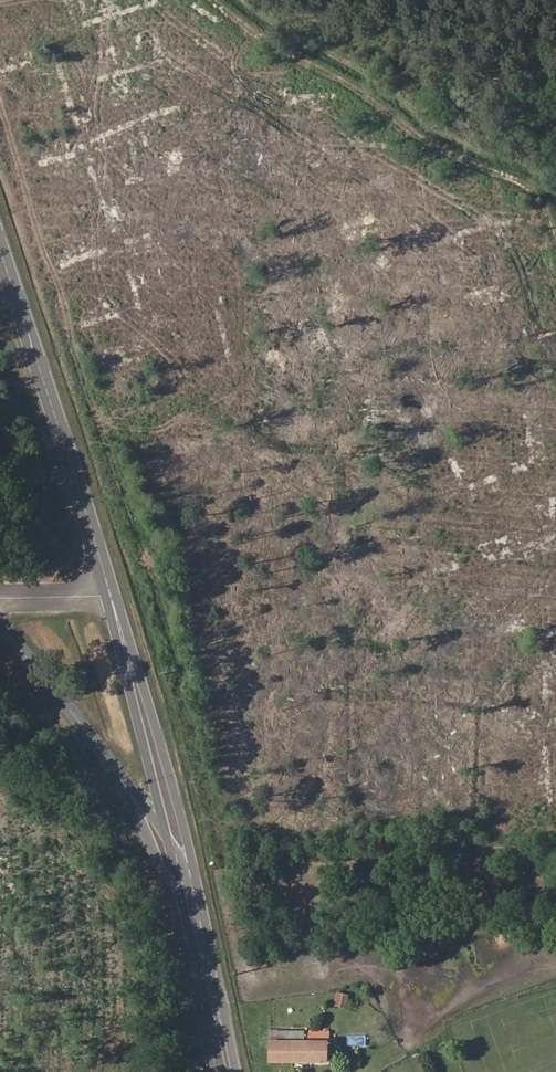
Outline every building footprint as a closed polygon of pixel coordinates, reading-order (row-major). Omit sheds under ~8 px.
[(335,1004),(348,1008),(351,996),(338,993),(335,1004)] [(271,1061),(326,1061),(326,1033),(271,1033),(271,1061)]
